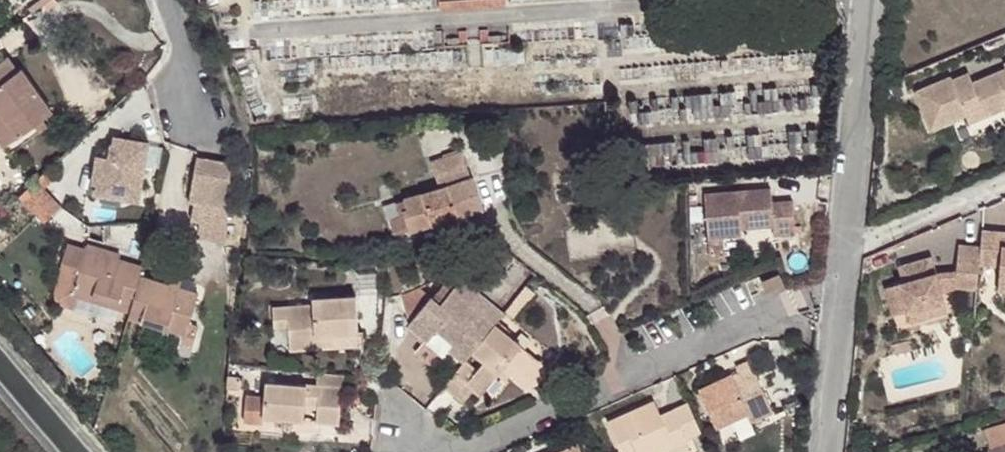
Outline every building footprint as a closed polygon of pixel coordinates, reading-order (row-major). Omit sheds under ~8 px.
[(46,10),(54,5),(51,0),(47,0),(45,1),(42,4),(46,10)] [(38,119),(48,112),(17,66),(11,70),(1,56),(0,56),(0,143),(0,144),(29,124),(26,121),(35,114),(38,119)] [(997,62),(999,67),(965,80),(962,71),(945,78),(944,74),(909,89),(925,127),(960,113),(958,107),(973,101),(979,114),(998,106),(995,99),(1004,96),(1004,59),(997,62)] [(1004,103),(1004,96),(995,99),(998,106),(1004,103)] [(958,107),(960,113),(969,134),(1003,121),(998,106),(979,114),(973,101),(958,107)] [(43,126),(38,119),(35,114),(26,121),(29,124),(34,131),(43,126)] [(137,203),(147,144),(111,138),(108,158),(95,156),(90,185),(95,186),(121,190),(119,199),(137,203)] [(433,157),(442,187),(473,178),(463,148),(433,157)] [(196,154),(189,198),(194,199),(229,204),(231,159),(196,154)] [(33,179),(42,190),(53,179),(42,169),(33,179)] [(473,178),(442,187),(392,200),(397,215),(401,214),(406,231),(483,208),(473,178)] [(33,179),(15,197),(45,227),(62,211),(42,190),(33,179)] [(119,199),(121,190),(95,186),(94,195),(119,199)] [(770,192),(708,193),(708,236),(723,235),(741,235),(741,230),(771,229),(771,238),(793,238),(792,201),(770,202),(770,192)] [(229,204),(194,199),(192,217),(206,218),(204,234),(228,237),(229,204)] [(386,218),(391,235),(406,231),(401,214),(397,215),(386,218)] [(1004,271),(1004,231),(978,230),(978,245),(956,244),(955,267),(955,272),(939,274),(937,268),(932,252),(898,263),(902,277),(887,282),(895,308),(909,304),(929,298),(933,309),(948,303),(943,285),(957,281),(976,282),(977,257),(998,258),(997,270),(1004,271)] [(708,236),(709,255),(723,255),(723,235),(708,236)] [(141,275),(143,267),(118,259),(120,253),(104,248),(102,253),(86,249),(67,243),(62,260),(81,266),(73,291),(130,308),(141,275)] [(102,253),(104,248),(88,244),(86,249),(102,253)] [(72,310),(76,299),(128,314),(130,308),(73,291),(81,266),(62,260),(53,292),(54,301),(61,307),(72,310)] [(997,270),(996,283),(1004,283),(1004,271),(997,270)] [(467,355),(493,323),(501,312),(451,271),(431,296),(410,322),(407,325),(427,341),(436,331),(454,345),(467,355)] [(169,285),(141,275),(130,308),(128,314),(126,319),(182,336),(185,337),(190,321),(199,294),(181,289),(169,285)] [(172,276),(169,285),(181,289),(183,279),(172,276)] [(781,286),(777,277),(761,284),(764,293),(781,286)] [(513,317),(532,292),(523,284),(503,309),(513,317)] [(410,322),(431,296),(419,287),(401,295),(410,322)] [(272,308),(273,321),(288,321),(288,325),(289,348),(334,346),(334,333),(334,322),(357,321),(355,295),(312,297),(312,305),(272,308)] [(912,316),(933,309),(929,298),(909,304),(912,316)] [(185,337),(182,336),(180,340),(193,343),(198,324),(190,321),(185,337)] [(358,332),(357,321),(334,322),(334,333),(358,332)] [(546,366),(493,323),(467,355),(443,385),(463,401),(473,390),(495,363),(502,368),(528,389),(546,366)] [(363,345),(362,331),(358,332),(334,333),(334,346),(363,345)] [(436,331),(427,341),(445,354),(454,345),(436,331)] [(905,337),(895,340),(899,350),(908,347),(905,337)] [(737,384),(733,373),(699,389),(716,426),(747,412),(750,420),(773,410),(749,359),(735,365),(738,372),(743,382),(737,384)] [(480,395),(502,368),(495,363),(473,390),(480,395)] [(346,388),(347,376),(344,374),(317,371),(316,385),(343,388),(346,388)] [(738,372),(733,373),(737,384),(743,382),(738,372)] [(222,375),(221,388),(234,389),(238,386),(239,381),(236,377),(222,375)] [(264,396),(262,416),(303,420),(305,407),(317,407),(315,421),(339,423),(343,388),(316,385),(266,380),(264,396)] [(261,423),(262,416),(264,396),(245,393),(242,421),(261,423)] [(699,432),(686,401),(676,405),(679,412),(663,419),(660,413),(655,400),(608,422),(621,451),(662,451),(688,441),(687,437),(699,432)] [(676,405),(660,413),(663,419),(679,412),(676,405)] [(982,430),(987,449),(988,451),(1004,451),(1004,424),(982,430)] [(578,440),(551,451),(582,451),(578,440)]
